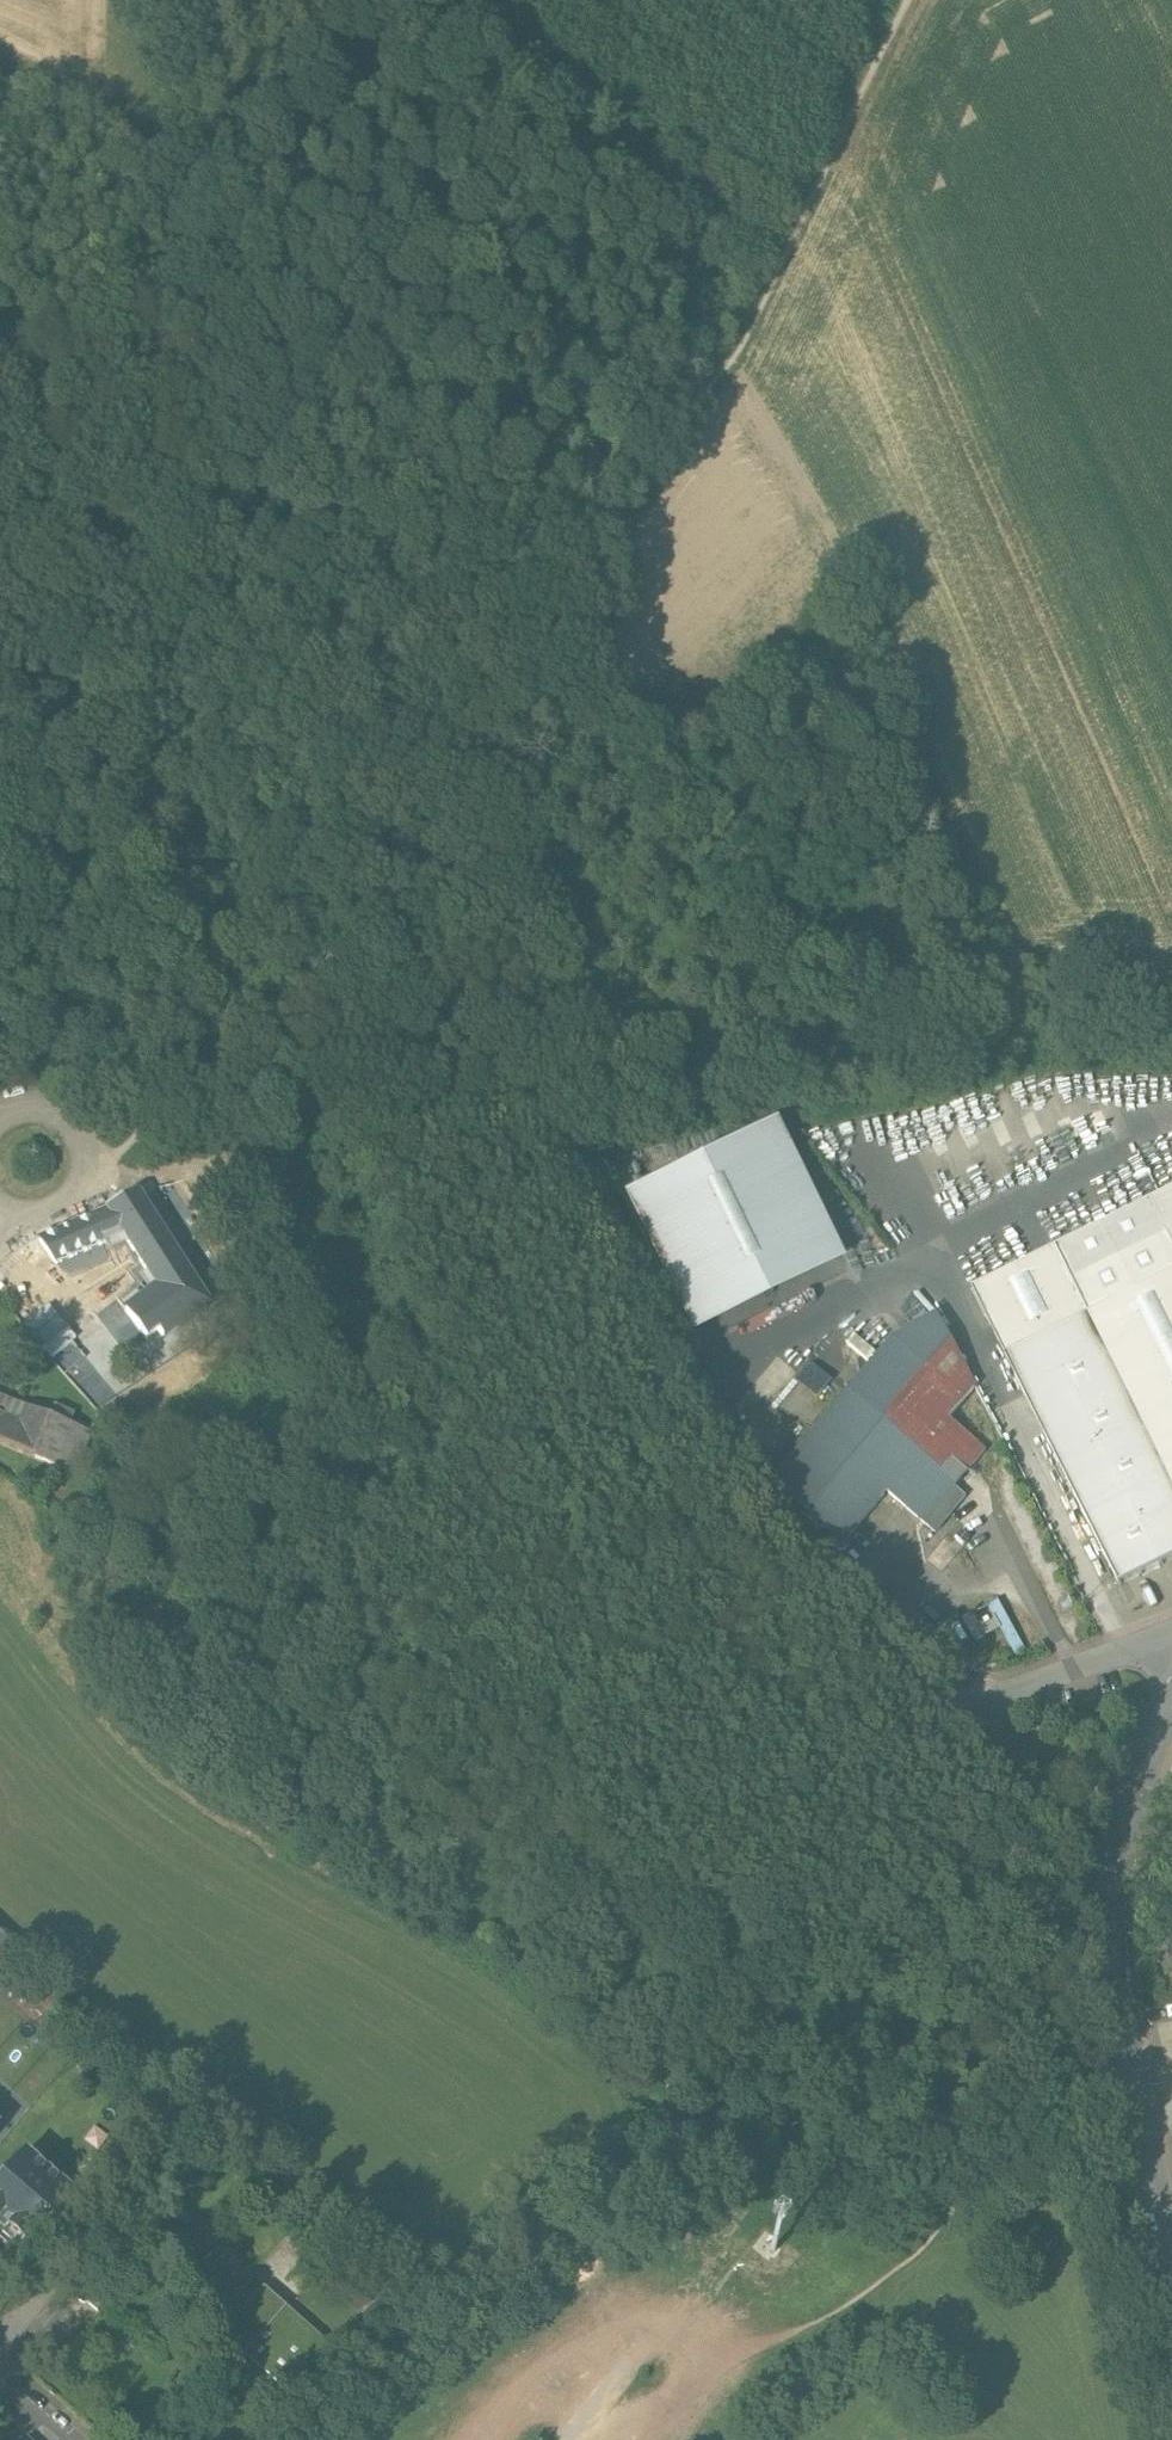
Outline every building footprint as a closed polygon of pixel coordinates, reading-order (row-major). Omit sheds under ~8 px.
[(624,1200),(693,1338),(843,1263),(775,1125),(624,1200)] [(973,1292),(1119,1585),(1171,1558),(1171,1193),(973,1292)] [(196,1281),(138,1195),(108,1211),(123,1236),(157,1286),(126,1310),(147,1338),(158,1329),(163,1336),(207,1305),(194,1282),(196,1281)] [(108,1211),(39,1242),(56,1265),(123,1236),(108,1211)] [(77,1339),(49,1306),(24,1326),(67,1375),(86,1359),(72,1342),(77,1339)] [(939,1315),(891,1335),(891,1334),(890,1335),(964,1399),(976,1387),(939,1315)] [(964,1399),(890,1335),(843,1392),(918,1455),(955,1486),(985,1453),(945,1420),(964,1399)] [(918,1455),(843,1392),(797,1448),(872,1511),(873,1511),(885,1496),(918,1455)] [(0,1420),(0,1445),(35,1459),(51,1418),(29,1410),(22,1428),(0,1420)] [(872,1511),(797,1448),(769,1482),(823,1531),(815,1541),(824,1549),(832,1539),(842,1547),(872,1511)] [(918,1455),(885,1496),(921,1526),(955,1486),(918,1455)] [(1004,1594),(988,1601),(1011,1655),(1026,1648),(1004,1594)] [(1171,1957),(1171,1944),(1153,1949),(1156,1961),(1171,1957)] [(1,2183),(0,2182),(0,2229),(25,2250),(37,2235),(42,2239),(52,2227),(48,2223),(74,2193),(27,2152),(1,2183)] [(329,2342),(253,2276),(231,2300),(219,2314),(231,2324),(224,2332),(289,2388),(291,2385),(288,2382),(307,2360),(311,2363),(329,2342)] [(16,2291),(0,2277),(0,2310),(16,2291)]
